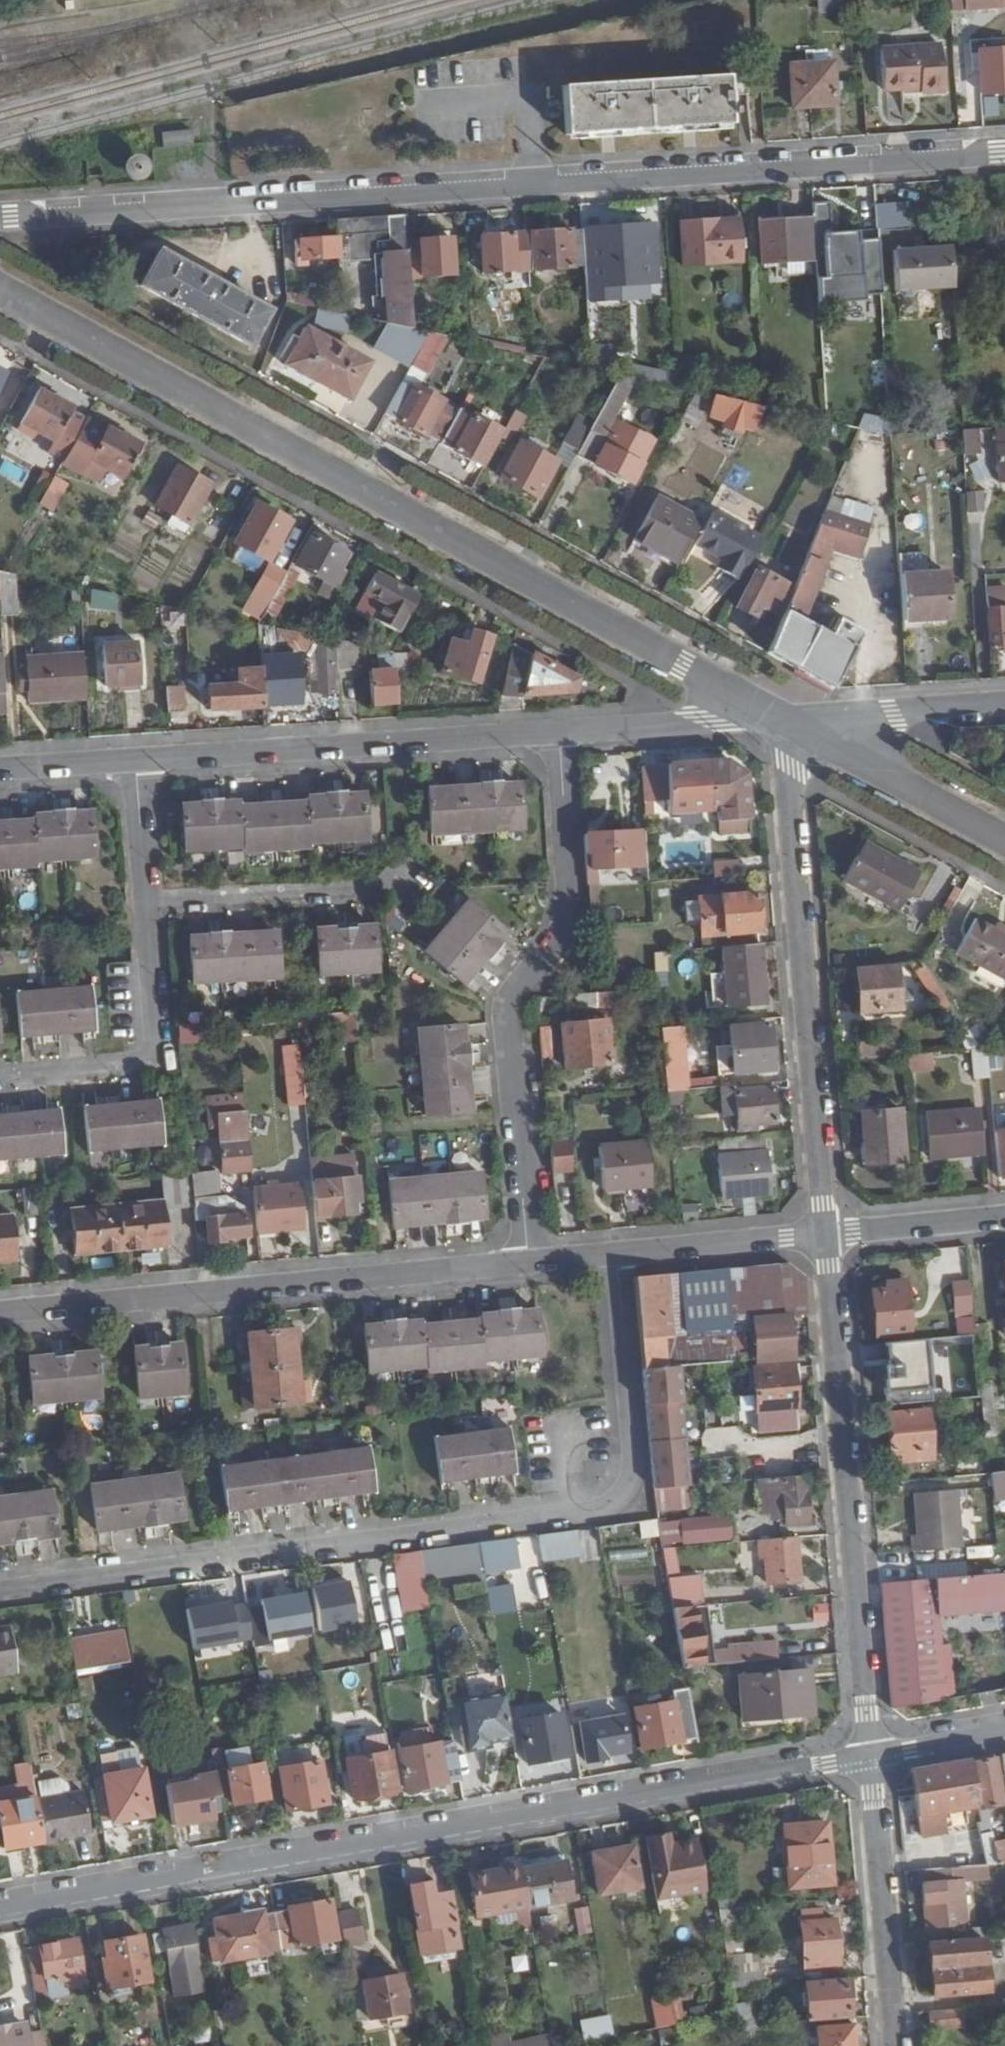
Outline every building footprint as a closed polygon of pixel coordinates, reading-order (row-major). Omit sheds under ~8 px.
[(820,10),(858,8),(857,0),(819,0),(820,10)] [(883,88),(902,87),(922,86),(922,93),(942,92),(940,45),(880,48),(883,88)] [(980,53),(981,70),(982,94),(1004,92),(1004,49),(980,50),(980,53)] [(981,70),(980,53),(966,53),(967,71),(981,70)] [(836,105),(832,63),(790,66),(792,109),(836,105)] [(749,95),(749,76),(564,89),(567,136),(731,125),(730,97),(749,95)] [(189,130),(155,133),(157,158),(191,155),(189,130)] [(147,155),(136,154),(128,158),(125,170),(133,180),(144,180),(149,176),(153,166),(147,155)] [(874,206),(875,230),(909,229),(908,203),(874,206)] [(821,205),(811,205),(812,220),(817,276),(817,282),(847,281),(860,280),(857,247),(849,247),(848,235),(823,236),(821,205)] [(402,217),(334,222),(336,237),(337,258),(337,263),(367,261),(383,261),(387,324),(410,329),(406,279),(404,245),(402,217)] [(817,276),(812,220),(758,223),(761,266),(776,266),(777,276),(817,276)] [(738,263),(735,222),(679,225),(682,267),(738,263)] [(653,258),(651,226),(611,228),(612,242),(583,244),(585,278),(602,278),(601,261),(653,258)] [(571,268),(568,231),(528,234),(532,271),(571,268)] [(527,271),(525,234),(481,237),(483,274),(527,271)] [(856,234),(848,235),(849,247),(857,247),(856,234)] [(337,258),(336,237),(293,240),(295,265),(306,265),(307,259),(337,258)] [(420,244),(404,245),(406,279),(434,278),(449,277),(452,277),(449,239),(420,241),(420,244)] [(894,291),(952,287),(949,246),(891,250),(894,291)] [(159,253),(141,286),(249,345),(267,312),(159,253)] [(367,261),(370,320),(387,324),(383,261),(367,261)] [(284,364),(347,398),(366,363),(304,329),(284,364)] [(427,333),(410,365),(427,374),(448,338),(427,333)] [(11,370),(0,364),(0,389),(11,370)] [(577,451),(576,453),(631,485),(653,443),(616,423),(608,439),(604,435),(636,379),(618,375),(592,424),(577,451)] [(401,382),(385,414),(434,442),(452,411),(401,382)] [(37,430),(53,440),(70,409),(38,391),(17,429),(33,438),(37,430)] [(695,392),(688,404),(712,408),(710,418),(725,424),(724,427),(738,431),(741,429),(750,432),(763,408),(695,392)] [(759,435),(773,410),(772,410),(763,408),(750,432),(759,435)] [(514,411),(505,428),(514,432),(522,416),(514,411)] [(860,427),(884,432),(887,417),(863,412),(860,427)] [(471,415),(452,451),(480,466),(499,430),(471,415)] [(561,442),(577,451),(592,424),(576,416),(561,442)] [(138,445),(86,417),(66,455),(100,473),(104,467),(121,476),(138,445)] [(994,428),(997,482),(1004,481),(1004,427),(994,428)] [(961,430),(963,461),(976,460),(974,429),(961,430)] [(499,477),(536,498),(556,463),(518,443),(513,450),(508,448),(502,460),(506,462),(499,477)] [(155,504),(171,513),(185,521),(187,522),(210,483),(177,465),(155,504)] [(39,502),(52,479),(42,474),(29,497),(39,502)] [(39,502),(38,505),(52,512),(65,487),(52,479),(39,502)] [(968,492),(969,512),(985,511),(984,491),(968,492)] [(635,536),(679,560),(699,524),(655,499),(635,536)] [(270,560),(290,523),(255,503),(235,541),(270,560)] [(722,570),(738,579),(761,538),(713,511),(694,543),(719,559),(726,563),(722,570)] [(185,521),(171,513),(168,520),(181,527),(185,521)] [(818,526),(767,653),(831,688),(856,635),(831,621),(823,634),(798,622),(828,549),(856,557),(865,528),(831,517),(827,529),(818,526)] [(309,534),(293,564),(299,568),(333,587),(341,574),(336,571),(345,552),(309,534)] [(632,542),(676,565),(679,560),(635,536),(632,542)] [(715,566),(722,570),(726,563),(719,559),(715,566)] [(293,564),(289,563),(283,573),(262,611),(272,614),(299,568),(293,564)] [(262,611),(283,573),(268,565),(244,609),(258,618),(262,611)] [(773,617),(787,588),(754,570),(734,608),(751,617),(756,607),(773,617)] [(18,616),(14,575),(2,572),(0,572),(0,617),(18,616)] [(902,621),(947,619),(943,572),(898,576),(902,621)] [(398,636),(417,599),(373,578),(364,595),(385,607),(375,623),(398,636)] [(988,587),(989,604),(1004,603),(1004,585),(988,587)] [(80,601),(80,589),(72,591),(72,603),(80,601)] [(116,610),(119,593),(93,589),(90,606),(116,610)] [(990,649),(1004,649),(1004,610),(987,610),(990,649)] [(258,618),(254,625),(267,627),(272,614),(262,611),(258,618)] [(902,621),(902,629),(948,626),(947,619),(902,621)] [(323,693),(340,693),(338,674),(336,641),(315,637),(290,632),(291,649),(308,652),(308,647),(318,648),(319,682),(322,683),(323,693)] [(479,683),(492,638),(472,632),(468,644),(452,640),(442,673),(479,683)] [(336,641),(338,674),(358,673),(355,645),(336,641)] [(104,686),(139,684),(136,643),(101,646),(104,686)] [(514,644),(499,712),(523,711),(522,696),(574,694),(576,680),(514,644)] [(371,704),(397,703),(394,653),(389,652),(386,651),(387,666),(383,666),(383,673),(369,674),(371,704)] [(28,701),(86,697),(83,656),(26,659),(27,672),(27,689),(28,701)] [(209,710),(262,706),(259,667),(238,668),(238,676),(232,678),(233,685),(207,687),(209,710)] [(18,689),(27,689),(27,672),(17,672),(18,689)] [(165,686),(167,713),(183,712),(181,684),(165,686)] [(727,761),(707,763),(710,810),(717,810),(719,834),(749,833),(745,775),(727,761)] [(710,810),(707,763),(666,765),(669,812),(679,811),(690,811),(702,810),(710,810)] [(488,784),(492,833),(522,831),(519,788),(501,789),(501,783),(488,784)] [(463,835),(492,833),(488,784),(480,784),(481,790),(460,791),(463,835)] [(431,837),(463,835),(460,791),(429,794),(431,837)] [(345,793),(334,794),(337,843),(366,841),(363,798),(345,799),(345,793)] [(305,801),(305,806),(308,845),(337,843),(334,794),(324,795),(324,800),(305,801)] [(219,801),(209,802),(212,851),(241,850),(239,810),(238,806),(220,806),(219,801)] [(212,851),(209,802),(198,802),(198,808),(180,810),(182,853),(212,851)] [(305,806),(273,808),(276,852),(309,850),(308,845),(305,806)] [(241,850),(242,854),(276,852),(273,808),(239,810),(241,850)] [(36,816),(36,822),(38,860),(65,858),(62,809),(54,810),(54,815),(36,816)] [(75,809),(62,809),(65,858),(96,856),(93,814),(75,813),(75,809)] [(703,823),(711,822),(710,810),(702,810),(703,823)] [(690,811),(679,811),(680,821),(690,820),(690,811)] [(6,824),(8,868),(39,866),(38,860),(36,822),(6,824)] [(8,868),(6,824),(0,824),(0,868),(8,868)] [(585,835),(588,885),(598,884),(598,869),(639,867),(637,833),(585,835)] [(841,881),(896,910),(915,873),(861,844),(841,881)] [(714,867),(715,878),(736,877),(736,863),(714,864),(714,867)] [(690,869),(690,880),(715,878),(714,867),(690,869)] [(715,937),(716,948),(722,949),(759,945),(755,893),(697,899),(698,903),(699,922),(701,938),(715,937)] [(687,923),(699,922),(698,903),(685,904),(687,923)] [(461,921),(502,955),(506,947),(502,944),(510,934),(475,904),(461,921)] [(973,918),(951,906),(925,953),(947,964),(973,918)] [(976,917),(956,954),(1004,979),(1004,923),(996,918),(992,925),(976,917)] [(446,939),(482,968),(489,959),(495,963),(502,955),(461,921),(446,939)] [(346,933),(349,975),(377,973),(374,932),(346,933)] [(321,977),(349,975),(346,933),(317,935),(321,977)] [(227,937),(218,938),(221,984),(251,982),(248,941),(228,942),(227,937)] [(701,938),(701,950),(716,948),(715,937),(701,938)] [(221,984),(218,938),(206,938),(206,944),(187,945),(191,986),(221,984)] [(276,939),(248,941),(251,982),(279,980),(276,939)] [(467,985),(482,968),(446,939),(431,956),(467,985)] [(759,945),(722,949),(728,1007),(765,1004),(759,945)] [(665,954),(656,954),(657,975),(667,974),(665,954)] [(925,967),(944,995),(955,974),(924,957),(921,962),(925,967)] [(921,962),(908,963),(912,970),(925,967),(921,962)] [(898,1009),(896,967),(856,970),(859,1012),(898,1009)] [(940,1011),(950,1004),(944,995),(925,967),(912,970),(940,1011)] [(65,989),(68,1034),(94,1032),(90,987),(65,989)] [(39,991),(43,1036),(68,1034),(65,989),(39,991)] [(20,1038),(43,1036),(39,991),(16,993),(20,1038)] [(613,992),(596,993),(577,994),(579,1008),(615,1005),(613,992)] [(972,1050),(981,1049),(950,1004),(940,1011),(965,1051),(972,1050)] [(247,1021),(236,1022),(237,1030),(247,1029),(247,1021)] [(609,1067),(605,1023),(558,1028),(562,1070),(609,1067)] [(419,1030),(421,1058),(469,1053),(468,1043),(463,1043),(462,1025),(419,1030)] [(729,1028),(733,1070),(735,1087),(771,1084),(769,1056),(766,1025),(729,1028)] [(677,1028),(661,1029),(667,1094),(690,1092),(720,1090),(729,1088),(728,1080),(682,1083),(677,1028)] [(856,1043),(856,1058),(886,1056),(885,1041),(856,1043)] [(989,1079),(986,1050),(981,1049),(972,1050),(974,1080),(989,1079)] [(421,1058),(424,1087),(467,1083),(465,1066),(470,1065),(469,1053),(421,1058)] [(906,1055),(907,1069),(931,1068),(931,1053),(906,1055)] [(287,1105),(305,1104),(303,1085),(302,1077),(285,1078),(287,1105)] [(467,1083),(424,1087),(426,1116),(469,1111),(467,1083)] [(303,1085),(305,1104),(316,1103),(314,1084),(303,1085)] [(733,1087),(729,1088),(720,1090),(723,1120),(735,1119),(738,1134),(759,1131),(758,1125),(776,1124),(771,1088),(733,1091),(733,1087)] [(690,1092),(667,1094),(668,1107),(690,1105),(690,1092)] [(235,1172),(250,1171),(245,1112),(236,1113),(235,1097),(206,1099),(208,1129),(217,1129),(221,1173),(235,1172)] [(133,1102),(136,1148),(161,1145),(155,1100),(133,1102)] [(115,1150),(136,1148),(133,1102),(108,1105),(112,1150),(115,1150)] [(88,1153),(112,1150),(108,1105),(85,1107),(88,1153)] [(982,1151),(978,1109),(924,1114),(928,1156),(982,1151)] [(58,1110),(33,1112),(36,1158),(62,1155),(58,1110)] [(864,1164),(903,1162),(898,1111),(860,1113),(864,1164)] [(33,1112),(9,1115),(13,1160),(36,1158),(33,1112)] [(0,1116),(0,1161),(13,1160),(9,1115),(0,1116)] [(998,1175),(1004,1174),(1004,1128),(993,1129),(998,1175)] [(548,1141),(552,1170),(568,1169),(566,1139),(562,1140),(548,1141)] [(769,1194),(765,1140),(719,1144),(720,1154),(717,1156),(722,1199),(769,1194)] [(600,1148),(605,1188),(651,1184),(647,1144),(600,1148)] [(312,1182),(315,1217),(353,1213),(352,1200),(359,1199),(357,1178),(354,1178),(353,1166),(338,1167),(339,1180),(312,1182)] [(191,1176),(194,1201),(217,1198),(215,1174),(191,1176)] [(452,1177),(457,1227),(467,1226),(466,1221),(484,1219),(480,1174),(452,1177)] [(421,1180),(425,1224),(447,1222),(447,1228),(457,1227),(452,1177),(421,1180)] [(395,1228),(425,1224),(421,1180),(390,1183),(395,1228)] [(252,1191),(256,1233),(276,1231),(303,1228),(299,1187),(252,1191)] [(194,1201),(196,1222),(204,1222),(206,1244),(219,1243),(219,1247),(234,1246),(234,1240),(246,1239),(244,1217),(239,1212),(225,1213),(223,1198),(217,1198),(194,1201)] [(117,1205),(121,1250),(167,1245),(162,1201),(117,1205)] [(75,1254),(121,1250),(117,1205),(70,1209),(75,1254)] [(16,1259),(11,1215),(0,1216),(0,1261),(16,1259)] [(634,1277),(643,1369),(674,1367),(753,1359),(788,1356),(791,1356),(787,1315),(807,1314),(804,1278),(788,1263),(634,1277)] [(875,1333),(908,1331),(904,1281),(886,1282),(886,1289),(871,1290),(875,1333)] [(972,1308),(969,1282),(954,1284),(956,1310),(972,1308)] [(518,1308),(509,1309),(514,1358),(543,1355),(538,1312),(518,1313),(518,1308)] [(960,1340),(975,1339),(972,1308),(956,1310),(960,1340)] [(479,1317),(479,1324),(484,1360),(514,1358),(509,1309),(497,1310),(498,1315),(479,1317)] [(398,1369),(393,1320),(382,1321),(382,1328),(364,1330),(368,1372),(398,1369)] [(402,1320),(393,1320),(398,1369),(428,1367),(423,1330),(422,1323),(403,1325),(402,1320)] [(479,1324),(453,1326),(458,1369),(485,1366),(484,1360),(479,1324)] [(987,1324),(976,1325),(977,1347),(989,1346),(987,1324)] [(423,1330),(428,1367),(428,1372),(458,1369),(453,1326),(423,1330)] [(297,1331),(272,1333),(269,1333),(273,1368),(296,1366),(294,1344),(298,1344),(297,1331)] [(249,1349),(251,1370),(273,1368),(269,1333),(241,1335),(243,1349),(249,1349)] [(930,1336),(888,1339),(891,1387),(933,1385),(930,1336)] [(178,1346),(156,1349),(162,1395),(183,1393),(178,1346)] [(162,1395),(156,1349),(135,1351),(138,1397),(162,1395)] [(93,1354),(62,1357),(66,1400),(98,1397),(93,1354)] [(789,1365),(788,1356),(753,1359),(754,1367),(751,1368),(757,1432),(797,1429),(794,1387),(799,1387),(797,1365),(789,1365)] [(66,1400),(62,1357),(28,1360),(32,1403),(66,1400)] [(277,1406),(279,1406),(304,1403),(303,1390),(298,1390),(296,1366),(273,1368),(277,1406)] [(643,1369),(654,1488),(686,1485),(674,1367),(643,1369)] [(273,1368),(251,1370),(253,1394),(248,1395),(249,1408),(277,1406),(273,1368)] [(980,1382),(981,1397),(985,1434),(995,1434),(990,1381),(980,1382)] [(905,1452),(906,1460),(930,1459),(925,1410),(885,1414),(888,1453),(905,1452)] [(507,1428),(484,1431),(490,1476),(514,1472),(507,1428)] [(460,1434),(467,1479),(490,1476),(484,1431),(460,1434)] [(442,1483),(467,1479),(460,1434),(435,1438),(442,1483)] [(368,1447),(342,1450),(348,1494),(373,1491),(368,1447)] [(342,1450),(318,1454),(324,1497),(348,1494),(342,1450)] [(957,1455),(959,1475),(989,1472),(987,1453),(957,1455)] [(318,1454),(296,1457),(302,1500),(324,1497),(318,1454)] [(296,1457),(270,1461),(276,1504),(302,1500),(296,1457)] [(270,1461),(246,1464),(252,1507),(276,1504),(270,1461)] [(252,1507),(246,1464),(222,1467),(228,1510),(252,1507)] [(992,1473),(996,1502),(1004,1501),(1004,1471),(992,1473)] [(808,1523),(804,1475),(760,1479),(762,1510),(773,1509),(774,1517),(785,1516),(785,1524),(808,1523)] [(177,1476),(151,1480),(158,1527),(167,1526),(167,1521),(183,1520),(177,1476)] [(122,1484),(128,1527),(142,1526),(143,1529),(158,1527),(151,1480),(122,1484)] [(97,1531),(128,1527),(122,1484),(91,1488),(97,1531)] [(918,1535),(918,1550),(964,1546),(959,1489),(922,1492),(924,1534),(918,1535)] [(18,1498),(24,1539),(56,1535),(50,1493),(18,1498)] [(24,1539),(18,1498),(0,1501),(0,1542),(24,1539)] [(728,1517),(679,1521),(681,1543),(730,1538),(728,1517)] [(665,1519),(657,1520),(662,1549),(670,1549),(669,1544),(665,1522),(665,1519)] [(679,1521),(665,1522),(669,1544),(681,1543),(679,1521)] [(539,1535),(544,1560),(583,1554),(583,1545),(579,1546),(577,1540),(601,1537),(599,1528),(539,1535)] [(802,1580),(798,1537),(759,1541),(760,1550),(754,1550),(754,1557),(766,1557),(769,1582),(802,1580)] [(509,1540),(480,1544),(482,1556),(511,1552),(509,1540)] [(467,1546),(452,1548),(453,1562),(469,1559),(467,1546)] [(452,1548),(421,1552),(425,1576),(455,1572),(453,1562),(452,1548)] [(670,1549),(662,1549),(665,1566),(676,1565),(674,1548),(670,1549)] [(665,1566),(662,1549),(652,1549),(654,1566),(651,1567),(657,1609),(672,1608),(667,1580),(665,1566)] [(420,1551),(392,1555),(400,1611),(427,1607),(420,1551)] [(676,1565),(665,1566),(667,1580),(678,1578),(676,1565)] [(1004,1603),(1004,1578),(1004,1572),(883,1582),(895,1705),(955,1696),(949,1644),(942,1644),(937,1609),(1004,1603)] [(267,1573),(243,1576),(246,1588),(268,1585),(267,1573)] [(667,1580),(672,1608),(702,1605),(700,1577),(678,1578),(667,1580)] [(351,1578),(314,1585),(323,1632),(360,1625),(351,1578)] [(132,1592),(124,1593),(126,1604),(134,1603),(132,1592)] [(249,1600),(189,1609),(195,1651),(255,1642),(249,1600)] [(829,1604),(814,1604),(814,1623),(829,1623),(829,1604)] [(683,1669),(776,1659),(775,1646),(726,1650),(727,1652),(713,1653),(706,1605),(702,1605),(672,1608),(683,1669)] [(12,1627),(9,1628),(16,1672),(19,1671),(12,1627)] [(9,1628),(0,1629),(0,1674),(16,1672),(9,1628)] [(126,1628),(71,1638),(76,1668),(131,1659),(126,1628)] [(495,1665),(471,1669),(471,1679),(497,1675),(495,1665)] [(789,1712),(789,1717),(810,1714),(807,1669),(738,1673),(741,1695),(749,1694),(751,1715),(789,1712)] [(90,1679),(79,1680),(80,1696),(93,1694),(90,1679)] [(613,1702),(629,1700),(625,1680),(610,1682),(613,1702)] [(469,1749),(491,1745),(490,1740),(514,1735),(506,1692),(460,1701),(469,1749)] [(908,1718),(982,1705),(979,1692),(955,1696),(895,1705),(895,1708),(908,1718)] [(790,1721),(789,1717),(789,1712),(751,1715),(749,1694),(741,1695),(738,1695),(741,1725),(790,1721)] [(641,1748),(696,1739),(689,1702),(635,1710),(641,1748)] [(521,1720),(538,1717),(537,1706),(520,1709),(521,1720)] [(559,1713),(538,1717),(521,1720),(529,1761),(566,1756),(559,1713)] [(607,1754),(630,1751),(624,1716),(583,1723),(589,1760),(608,1757),(607,1754)] [(353,1799),(395,1793),(386,1731),(343,1738),(353,1799)] [(492,1750),(516,1745),(514,1735),(490,1740),(491,1745),(492,1750)] [(219,1738),(210,1739),(212,1754),(221,1752),(219,1738)] [(273,1749),(276,1768),(279,1768),(286,1810),(326,1803),(319,1762),(324,1760),(320,1740),(273,1749)] [(407,1789),(460,1781),(453,1742),(400,1750),(407,1789)] [(122,1775),(143,1771),(139,1750),(117,1754),(122,1775)] [(106,1780),(95,1782),(96,1787),(103,1829),(105,1842),(117,1840),(114,1822),(151,1815),(143,1771),(122,1775),(117,1754),(101,1757),(106,1780)] [(979,1807),(982,1822),(978,1822),(985,1865),(1004,1864),(1004,1841),(992,1841),(985,1805),(1001,1802),(997,1780),(993,1756),(970,1760),(979,1807)] [(970,1760),(916,1769),(919,1792),(915,1793),(922,1837),(947,1833),(944,1813),(979,1807),(970,1760)] [(234,1804),(267,1799),(262,1765),(227,1771),(234,1804)] [(33,1769),(18,1771),(20,1787),(20,1790),(37,1788),(33,1769)] [(174,1825),(215,1819),(212,1799),(220,1797),(215,1773),(196,1777),(197,1782),(167,1787),(174,1825)] [(38,1799),(37,1788),(20,1790),(20,1787),(0,1791),(0,1806),(38,1799)] [(79,1833),(103,1829),(96,1787),(49,1795),(57,1839),(78,1836),(79,1833)] [(215,1819),(224,1817),(220,1797),(212,1799),(215,1819)] [(46,1843),(38,1799),(0,1806),(0,1811),(6,1849),(26,1846),(46,1843)] [(789,1887),(831,1884),(825,1822),(783,1827),(789,1887)] [(656,1895),(702,1887),(694,1841),(669,1844),(668,1835),(646,1838),(656,1895)] [(598,1895),(640,1888),(632,1848),(591,1855),(598,1895)] [(520,1869),(527,1907),(571,1900),(564,1862),(520,1869)] [(520,1869),(519,1864),(502,1866),(503,1872),(468,1878),(476,1916),(527,1907),(520,1869)] [(954,1867),(956,1879),(968,1878),(967,1866),(954,1867)] [(954,1867),(923,1871),(928,1928),(963,1925),(962,1906),(958,1906),(956,1879),(954,1867)] [(418,1928),(454,1922),(450,1892),(433,1894),(431,1882),(411,1887),(418,1928)] [(289,1908),(273,1912),(280,1948),(281,1950),(336,1941),(328,1900),(289,1906),(289,1908)] [(589,1905),(574,1908),(579,1934),(593,1932),(589,1905)] [(738,1908),(718,1910),(729,1966),(737,1964),(734,1949),(743,1947),(738,1908)] [(357,1910),(337,1913),(343,1943),(362,1940),(357,1910)] [(804,1967),(837,1965),(833,1920),(821,1921),(819,1910),(799,1911),(804,1967)] [(280,1948),(273,1912),(261,1915),(259,1912),(214,1921),(216,1937),(220,1961),(268,1951),(268,1949),(280,1948)] [(198,1962),(192,1924),(163,1929),(169,1967),(198,1962)] [(460,1924),(416,1932),(421,1957),(465,1948),(460,1924)] [(990,1935),(992,1954),(997,1954),(998,1960),(1004,1960),(1004,1934),(990,1935)] [(108,1960),(93,1962),(99,1990),(111,1987),(130,1984),(150,1980),(141,1936),(105,1942),(108,1960)] [(220,1961),(216,1937),(207,1938),(212,1962),(220,1961)] [(932,1995),(987,1990),(981,1940),(926,1944),(932,1995)] [(77,1942),(27,1951),(36,1992),(59,1988),(70,1986),(71,1990),(80,1988),(80,1985),(84,1983),(77,1942)] [(730,1973),(733,1986),(763,1984),(762,1970),(730,1973)] [(398,1974),(350,1982),(356,2020),(406,2009),(398,1974)] [(855,1999),(854,1977),(808,1981),(811,2022),(852,2018),(850,2000),(855,1999)] [(132,1992),(130,1984),(111,1987),(112,1996),(132,1992)] [(59,1988),(36,1992),(37,1999),(61,1993),(59,1988)] [(189,1988),(170,1990),(172,2011),(191,2006),(189,1988)] [(655,1998),(660,2028),(675,2025),(671,1996),(655,1998)] [(959,2009),(930,2012),(930,2028),(961,2026),(959,2009)] [(611,2014),(580,2019),(584,2042),(615,2036),(611,2014)] [(740,2028),(745,2045),(783,2045),(781,2034),(790,2032),(789,2023),(740,2028)] [(851,2025),(814,2027),(816,2045),(853,2045),(851,2025)] [(5,2045),(11,2045),(19,2045),(17,2036),(4,2038),(5,2045)] [(510,2045),(553,2045),(551,2038),(510,2045)]
